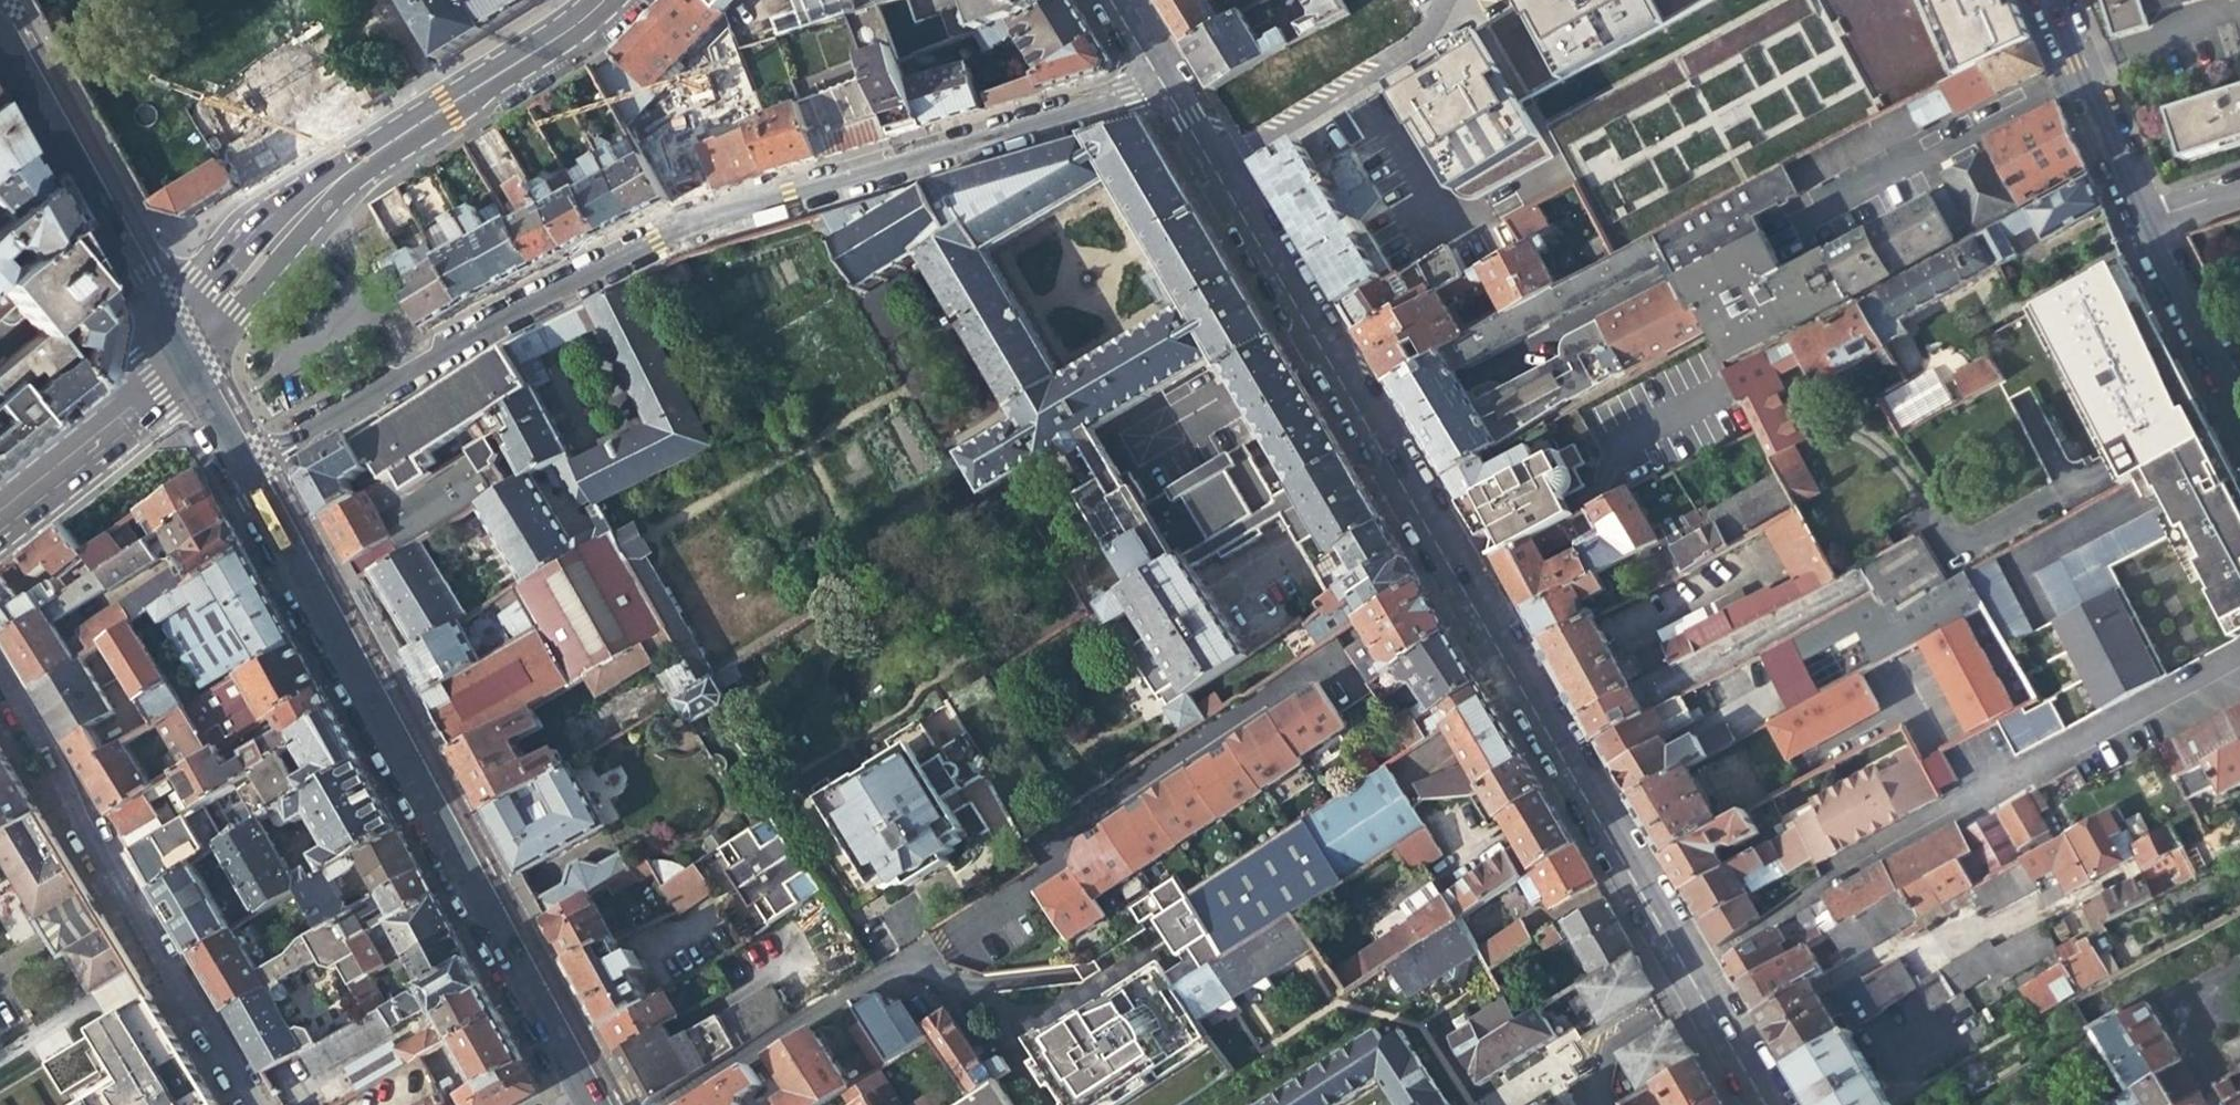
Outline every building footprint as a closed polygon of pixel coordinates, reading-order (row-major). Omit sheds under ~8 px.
[(419,28),(442,66),(547,2),(549,0),(401,0),(419,28)] [(723,16),(707,0),(668,0),(649,20),(687,56),(724,18),(723,16)] [(723,16),(733,5),(739,0),(707,0),(723,16)] [(804,12),(773,24),(777,40),(844,19),(877,8),(893,0),(800,0),(804,12)] [(914,0),(893,0),(877,8),(901,69),(933,56),(957,47),(973,40),(1043,12),(1063,0),(973,0),(974,3),(943,17),(923,24),(914,0)] [(1038,77),(1095,41),(1080,17),(1069,0),(1063,0),(1043,12),(973,40),(985,57),(1018,45),(1038,77)] [(1158,6),(1169,23),(1184,48),(1225,24),(1213,3),(1218,0),(1169,0),(1158,6)] [(1225,24),(1184,48),(1198,71),(1211,93),(1345,16),(1336,0),(1306,0),(1313,12),(1311,20),(1298,28),(1293,26),(1271,39),(1270,45),(1262,49),(1251,30),(1272,17),(1263,3),(1225,24)] [(1274,10),(1285,4),(1282,0),(1269,0),(1274,10)] [(1521,8),(1454,48),(1389,88),(1449,206),(1565,150),(1574,170),(1616,260),(1910,107),(1944,89),(1988,67),(2031,45),(2018,14),(2012,0),(1516,0),(1521,8)] [(2105,14),(2112,39),(2147,29),(2143,17),(2199,0),(2101,0),(2105,14)] [(844,19),(867,79),(869,79),(892,140),(913,134),(924,131),(907,88),(905,81),(901,69),(877,8),(844,19)] [(651,93),(687,56),(649,20),(630,39),(611,59),(591,72),(616,115),(651,93)] [(1110,65),(1095,41),(1038,77),(1045,94),(1069,87),(1106,76),(1110,65)] [(2031,45),(1988,67),(2002,98),(2045,78),(2031,45)] [(936,65),(933,56),(901,69),(905,81),(917,77),(922,71),(936,65)] [(1988,67),(1944,89),(1959,118),(2002,98),(1988,67)] [(966,69),(907,88),(924,131),(952,122),(982,113),(966,69)] [(766,120),(746,71),(715,84),(736,132),(748,127),(756,124),(766,120)] [(993,110),(1045,94),(1029,71),(989,87),(993,110)] [(867,79),(799,107),(820,162),(856,151),(892,140),(869,79),(867,79)] [(1944,89),(1910,107),(1921,124),(1955,110),(1944,89)] [(2167,118),(2183,163),(2239,144),(2239,93),(2167,118)] [(799,107),(766,120),(756,124),(748,127),(767,178),(793,170),(820,162),(799,107)] [(1910,107),(1792,168),(1802,188),(1924,129),(1921,124),(1910,107)] [(2089,183),(2059,112),(1989,144),(1995,155),(2026,216),(2089,183)] [(1350,113),(1336,120),(1343,134),(1358,127),(1350,113)] [(1063,452),(1070,462),(1083,455),(1077,443),(1214,361),(1220,370),(1272,338),(1205,223),(1144,121),(936,183),(820,217),(834,240),(831,243),(865,297),(921,264),(1016,423),(959,457),(984,499),(1063,452)] [(23,156),(4,124),(0,127),(0,176),(23,156)] [(736,132),(733,133),(751,183),(767,178),(748,127),(736,132)] [(464,148),(492,194),(509,223),(540,273),(557,264),(570,257),(535,197),(496,131),(495,129),(464,148)] [(717,139),(735,188),(745,184),(751,183),(733,133),(717,139)] [(567,180),(569,183),(602,241),(618,233),(636,224),(590,144),(585,136),(578,141),(590,162),(585,165),(587,168),(567,180)] [(598,139),(590,144),(636,224),(651,216),(669,207),(631,142),(616,152),(613,149),(610,151),(606,144),(598,139)] [(694,149),(710,195),(721,192),(735,188),(717,139),(694,149)] [(1330,289),(1341,308),(1382,284),(1357,242),(1368,235),(1390,224),(1378,198),(1373,191),(1353,203),(1349,196),(1364,189),(1365,185),(1353,165),(1348,164),(1334,172),(1331,167),(1317,175),(1298,143),(1290,148),(1257,168),(1313,261),(1330,289)] [(472,206),(492,194),(464,148),(431,172),(442,190),(502,291),(523,281),(540,273),(509,223),(489,234),(472,206)] [(2026,216),(1995,155),(1948,179),(1953,188),(1979,241),(2026,216)] [(3,222),(41,188),(23,156),(0,176),(0,218),(3,222)] [(228,175),(222,165),(153,210),(175,215),(192,219),(223,200),(238,191),(228,175)] [(1666,233),(1686,274),(1769,232),(1762,216),(1805,195),(1802,188),(1792,168),(1666,233)] [(399,192),(416,221),(419,227),(432,250),(466,310),(486,300),(502,291),(442,190),(431,172),(399,192)] [(549,189),(535,197),(570,257),(588,248),(602,241),(569,183),(552,193),(549,189)] [(2053,239),(2102,213),(2089,183),(2026,216),(1979,241),(1996,271),(2053,239)] [(22,259),(48,238),(66,231),(41,188),(3,222),(0,225),(0,249),(3,246),(12,245),(22,259)] [(1979,241),(1953,188),(1939,193),(1966,249),(1979,241)] [(400,232),(416,221),(399,192),(371,209),(422,297),(418,299),(410,304),(428,332),(451,319),(466,310),(432,250),(419,258),(409,241),(406,243),(400,232)] [(1966,249),(1939,193),(1837,245),(1865,303),(1966,249)] [(1492,287),(1508,319),(1558,292),(1540,258),(1554,250),(1548,239),(1546,240),(1531,215),(1506,228),(1522,253),(1485,273),(1465,283),(1433,301),(1403,317),(1413,335),(1372,359),(1379,371),(1388,386),(1465,344),(1445,309),(1474,292),(1481,293),(1492,287)] [(2230,258),(2218,226),(2185,238),(2201,267),(2230,258)] [(2092,253),(2114,244),(2108,228),(2081,243),(2088,255),(2092,253)] [(36,336),(43,330),(55,320),(97,285),(66,231),(48,238),(22,259),(5,273),(0,277),(0,317),(11,307),(36,336)] [(1686,274),(1734,373),(1865,303),(1837,245),(1788,268),(1769,232),(1686,274)] [(1481,457),(1516,436),(1537,422),(1615,380),(1619,381),(1710,331),(1679,287),(1653,239),(1616,260),(1594,272),(1558,292),(1508,319),(1465,344),(1388,386),(1411,424),(1444,479),(1481,457)] [(1583,251),(1594,272),(1616,260),(1605,239),(1583,251)] [(1942,301),(1996,271),(1979,241),(1966,249),(1865,303),(1861,308),(1885,351),(1907,339),(1899,325),(1942,301)] [(1440,285),(1460,274),(1445,246),(1426,258),(1440,285)] [(2123,263),(2046,304),(2137,474),(2140,480),(2215,439),(2224,434),(2223,427),(2202,390),(2191,397),(2162,339),(2123,263)] [(647,304),(688,284),(680,268),(639,288),(647,304)] [(1401,284),(1395,276),(1393,277),(1382,284),(1341,308),(1349,321),(1357,335),(1398,312),(1406,303),(1427,291),(1440,285),(1430,268),(1401,284)] [(53,344),(94,394),(104,385),(109,359),(116,327),(113,313),(97,285),(55,320),(66,334),(53,344)] [(648,427),(572,467),(592,502),(595,508),(708,448),(627,287),(588,307),(599,329),(648,427)] [(1433,301),(1427,291),(1406,303),(1398,312),(1357,335),(1364,347),(1372,359),(1413,335),(1403,317),(1433,301)] [(506,349),(509,352),(521,369),(599,329),(588,307),(553,325),(506,349)] [(1894,367),(1885,351),(1861,308),(1795,344),(1793,342),(1769,354),(1775,363),(1789,356),(1794,363),(1802,359),(1817,388),(1880,354),(1887,370),(1894,367)] [(13,382),(33,365),(40,374),(49,366),(57,375),(26,399),(45,425),(49,429),(59,422),(63,418),(81,404),(85,401),(94,394),(53,344),(43,330),(36,336),(0,366),(0,393),(13,382)] [(1992,334),(1974,343),(1979,354),(1997,344),(1992,334)] [(1330,556),(1336,552),(1381,523),(1354,477),(1286,362),(1272,338),(1220,370),(1235,396),(1258,435),(1260,437),(1288,486),(1318,535),(1330,556)] [(396,412),(350,439),(370,472),(374,469),(385,487),(401,478),(411,495),(473,461),(497,498),(510,491),(496,467),(509,451),(500,437),(508,432),(497,415),(531,394),(536,392),(521,369),(509,352),(462,382),(402,419),(396,412)] [(1967,404),(1995,389),(1997,388),(1984,364),(1955,380),(1967,404)] [(1755,433),(1778,474),(1780,477),(1802,464),(1748,365),(1734,373),(1724,378),(1755,433)] [(14,450),(45,425),(26,399),(13,382),(0,393),(0,461),(14,450)] [(567,458),(531,394),(497,415),(508,432),(500,437),(509,451),(496,467),(510,491),(530,478),(540,472),(542,474),(545,471),(567,458)] [(1258,435),(1235,396),(1190,424),(1214,463),(1215,465),(1241,449),(1260,437),(1258,435)] [(1188,420),(1112,465),(1140,511),(1215,465),(1214,463),(1190,424),(1188,420)] [(370,472),(350,439),(327,452),(312,460),(304,484),(324,520),(366,497),(355,480),(370,472)] [(1108,439),(1099,445),(1105,455),(1114,449),(1108,439)] [(2175,535),(2190,527),(2202,548),(2239,527),(2239,511),(2218,470),(2228,464),(2222,452),(2215,439),(2158,470),(2148,476),(2162,503),(2170,518),(2167,520),(2175,535)] [(1556,456),(1536,467),(1460,505),(1471,525),(1479,539),(1480,542),(1493,534),(1499,544),(1506,555),(1551,531),(1573,519),(1567,509),(1562,499),(1583,488),(1574,470),(1581,464),(1570,448),(1556,456)] [(1140,511),(1174,565),(1184,559),(1191,572),(1220,555),(1223,561),(1264,537),(1261,531),(1282,518),(1299,546),(1318,535),(1288,486),(1270,497),(1241,449),(1215,465),(1140,511)] [(1526,449),(1488,468),(1451,489),(1460,505),(1536,467),(1526,449)] [(1481,457),(1444,479),(1447,484),(1451,489),(1488,468),(1481,457)] [(577,510),(592,502),(572,467),(567,458),(545,471),(556,489),(565,490),(577,510)] [(477,511),(497,498),(473,461),(411,495),(401,478),(385,487),(366,497),(324,520),(337,543),(358,581),(368,576),(422,546),(477,511)] [(2228,464),(2218,470),(2239,511),(2239,487),(2228,464)] [(374,469),(370,472),(355,480),(366,497),(385,487),(374,469)] [(200,473),(79,551),(98,575),(214,499),(205,483),(200,473)] [(1703,566),(1766,532),(1799,513),(1780,477),(1778,474),(1711,511),(1718,522),(1674,549),(1677,554),(1636,573),(1647,597),(1689,578),(1703,566)] [(2151,509),(2162,503),(2148,476),(2140,480),(2137,481),(2144,496),(2151,509)] [(573,549),(530,478),(510,491),(497,498),(477,511),(523,588),(578,557),(573,549)] [(1560,547),(1551,531),(1506,555),(1492,562),(1508,591),(1523,616),(1595,576),(1655,543),(1626,490),(1593,508),(1609,536),(1550,569),(1543,557),(1560,547)] [(88,654),(100,646),(129,627),(147,615),(242,551),(226,522),(214,499),(98,575),(107,589),(154,558),(153,555),(157,552),(164,564),(173,558),(182,572),(175,577),(172,572),(76,635),(88,654)] [(589,512),(601,533),(608,530),(595,508),(589,512)] [(1766,532),(1795,586),(1803,600),(1837,582),(1799,513),(1766,532)] [(2169,539),(2154,514),(2031,579),(2055,621),(2115,591),(2106,573),(2169,539)] [(1322,583),(1328,602),(1341,591),(1400,554),(1389,537),(1381,523),(1336,552),(1346,568),(1322,583)] [(72,573),(82,586),(98,575),(79,551),(80,549),(59,526),(44,538),(19,558),(34,577),(50,567),(61,580),(72,573)] [(2208,595),(2223,587),(2210,564),(2239,548),(2239,527),(2202,548),(2190,527),(2175,535),(2208,595)] [(601,533),(573,549),(578,557),(612,538),(608,530),(601,533)] [(1917,537),(1837,582),(1803,600),(1713,649),(1582,720),(1588,730),(1597,744),(1682,698),(1758,657),(1871,595),(1880,611),(1893,605),(1899,617),(1945,589),(1917,537)] [(453,753),(531,711),(587,680),(668,635),(612,538),(578,557),(523,588),(515,592),(537,634),(424,700),(429,710),(435,719),(444,737),(453,753)] [(466,622),(422,546),(368,576),(413,652),(459,626),(466,622)] [(2208,595),(2212,604),(2232,642),(2239,638),(2239,548),(2210,564),(2223,587),(2208,595)] [(256,660),(260,666),(294,645),(265,592),(242,551),(147,615),(200,692),(256,660)] [(1321,613),(1312,623),(1305,629),(1316,647),(1333,636),(1356,622),(1362,618),(1417,583),(1406,565),(1400,554),(1341,591),(1328,602),(1319,610),(1321,613)] [(1247,658),(1191,572),(1184,559),(1174,565),(1136,589),(1122,597),(1100,611),(1112,629),(1134,616),(1185,694),(1247,658)] [(1961,578),(1979,611),(2002,652),(2025,639),(1984,566),(1961,578)] [(82,606),(107,589),(98,575),(82,586),(71,593),(82,606)] [(1603,591),(1595,576),(1523,616),(1531,631),(1540,646),(1586,625),(1579,611),(1581,603),(1603,591)] [(0,578),(0,636),(1,638),(44,610),(56,603),(46,586),(20,603),(0,578)] [(1772,683),(1789,715),(1860,676),(1919,644),(1960,621),(1979,611),(1961,578),(1945,589),(1899,617),(1893,605),(1880,611),(1871,595),(1758,657),(1772,683)] [(1365,635),(1377,655),(1388,672),(1447,635),(1433,611),(1426,599),(1421,590),(1417,583),(1362,618),(1356,622),(1365,635)] [(55,590),(61,599),(71,593),(64,584),(55,590)] [(1713,649),(1803,600),(1795,586),(1773,599),(1772,596),(1704,632),(1713,649)] [(2055,621),(2050,624),(2099,712),(2163,679),(2152,659),(2134,627),(2122,603),(2115,591),(2055,621)] [(477,656),(459,626),(413,652),(402,659),(413,681),(424,700),(537,634),(515,592),(488,608),(502,633),(482,645),(479,655),(477,656)] [(44,610),(53,625),(82,606),(71,593),(61,599),(56,603),(44,610)] [(75,663),(53,625),(44,610),(1,638),(32,691),(75,663)] [(1960,621),(1919,644),(1971,735),(1990,725),(2009,715),(1960,621)] [(1593,622),(1586,625),(1540,646),(1559,678),(1582,720),(1713,649),(1704,632),(1622,674),(1593,622)] [(185,710),(129,627),(100,646),(121,677),(156,727),(159,725),(185,710)] [(680,657),(668,635),(587,680),(598,700),(680,657)] [(1417,687),(1434,714),(1478,686),(1460,657),(1447,635),(1388,672),(1367,686),(1378,703),(1406,685),(1417,687)] [(185,710),(213,754),(219,751),(243,736),(273,718),(318,690),(306,668),(294,645),(260,666),(185,710)] [(1355,669),(1356,670),(1367,686),(1388,672),(1377,655),(1355,669)] [(55,729),(66,747),(92,731),(113,718),(79,660),(75,663),(32,691),(44,710),(49,707),(54,717),(60,726),(55,729)] [(661,677),(676,704),(699,690),(684,664),(661,677)] [(741,665),(699,690),(676,704),(690,725),(697,724),(713,715),(723,709),(722,704),(725,698),(751,682),(741,665)] [(1878,708),(1860,676),(1789,715),(1766,727),(1783,758),(1878,708)] [(1321,692),(1316,684),(1228,741),(1229,743),(1183,773),(1182,771),(1072,844),(1068,865),(1071,868),(1034,894),(1064,941),(1102,916),(1091,899),(1214,819),(1215,821),(1261,791),(1260,789),(1301,763),(1298,758),(1345,728),(1321,692)] [(1411,750),(1445,728),(1487,701),(1481,692),(1478,686),(1434,714),(1414,727),(1400,736),(1411,750)] [(232,770),(219,751),(213,754),(187,771),(177,777),(198,813),(257,777),(255,776),(274,765),(273,762),(299,745),(295,738),(332,715),(323,700),(318,690),(273,718),(282,732),(252,751),(244,756),(247,760),(232,770)] [(1206,717),(1224,708),(1215,692),(1198,701),(1206,717)] [(1202,719),(1185,694),(1164,709),(1180,735),(1202,719)] [(1690,715),(1682,698),(1597,744),(1604,756),(1612,769),(1663,742),(1668,739),(1663,729),(1658,721),(1665,717),(1670,725),(1690,715)] [(1405,797),(1414,809),(1427,801),(1468,799),(1480,791),(1523,763),(1502,728),(1491,708),(1487,701),(1445,728),(1448,734),(1467,764),(1405,797)] [(2019,717),(2016,711),(1995,723),(2014,759),(2061,734),(2044,703),(2019,717)] [(2239,746),(2239,705),(2223,714),(2239,746)] [(1878,708),(1783,758),(1787,765),(1881,713),(1878,708)] [(159,725),(187,771),(213,754),(185,710),(159,725)] [(541,728),(531,711),(453,753),(461,766),(486,812),(563,768),(555,754),(527,769),(513,744),(541,728)] [(563,735),(577,727),(568,713),(555,720),(563,735)] [(2169,743),(2186,774),(2234,749),(2239,746),(2223,714),(2169,743)] [(198,813),(220,851),(260,825),(271,819),(359,764),(344,738),(332,715),(295,738),(299,745),(273,762),(274,765),(255,776),(257,777),(198,813)] [(1401,716),(1391,722),(1394,726),(1400,736),(1414,727),(1407,716),(1401,716)] [(1663,729),(1670,725),(1665,717),(1658,721),(1663,729)] [(243,736),(252,751),(282,732),(273,718),(243,736)] [(1928,759),(1931,757),(1913,722),(1908,725),(1901,729),(1912,751),(1919,764),(1928,759)] [(988,775),(970,747),(964,738),(937,755),(918,724),(883,746),(890,758),(869,771),(870,773),(856,781),(855,779),(833,793),(826,783),(810,793),(834,831),(833,837),(833,843),(835,849),(839,855),(842,858),(846,861),(855,864),(872,891),(886,882),(893,892),(901,888),(904,892),(930,876),(945,867),(942,862),(953,856),(947,845),(961,836),(968,847),(987,835),(967,805),(950,815),(942,803),(988,775)] [(108,754),(92,731),(66,747),(108,819),(145,796),(154,790),(126,744),(108,754)] [(1670,753),(1663,742),(1612,769),(1620,783),(1631,802),(1687,771),(1730,748),(1723,737),(1701,749),(1696,740),(1670,753)] [(2239,789),(2239,761),(2234,749),(2186,774),(2171,781),(2185,805),(2215,789),(2221,799),(2236,791),(2239,789)] [(1815,812),(1794,823),(1797,829),(1813,858),(1817,865),(1845,850),(1938,800),(1919,764),(1912,751),(1897,759),(1901,767),(1882,777),(1877,769),(1811,804),(1815,812)] [(1958,789),(1938,754),(1931,757),(1928,759),(1919,764),(1938,800),(1948,795),(1958,789)] [(1499,821),(1501,820),(1541,793),(1528,772),(1523,763),(1480,791),(1499,821)] [(39,814),(22,787),(8,764),(0,768),(0,838),(39,814)] [(246,910),(251,920),(299,892),(338,869),(397,834),(389,820),(382,806),(359,764),(271,819),(275,828),(282,829),(292,823),(294,827),(309,818),(323,843),(328,852),(313,861),(317,869),(307,875),(304,871),(291,878),(260,825),(220,851),(218,852),(250,908),(246,910)] [(569,765),(563,768),(486,812),(500,836),(522,876),(604,829),(569,765)] [(1396,781),(1387,766),(1184,895),(1225,959),(1293,916),(1396,851),(1426,832),(1414,809),(1405,797),(1396,781)] [(1720,828),(1687,771),(1631,802),(1647,828),(1665,858),(1720,828)] [(2034,792),(1960,837),(1969,860),(1956,867),(1970,893),(2020,864),(2052,845),(2036,819),(2046,813),(2034,792)] [(1467,881),(1442,901),(1458,922),(1531,874),(1573,847),(1569,841),(1554,816),(1541,793),(1501,820),(1518,848),(1508,853),(1486,868),(1467,881)] [(167,832),(145,796),(108,819),(123,843),(130,855),(167,832)] [(740,809),(752,830),(771,818),(772,817),(760,797),(740,809)] [(2114,813),(2108,816),(2115,829),(2122,826),(2114,813)] [(38,912),(82,885),(72,869),(39,814),(0,838),(0,869),(9,864),(38,912)] [(2194,842),(2206,836),(2194,814),(2169,828),(2180,851),(2195,880),(2209,873),(2194,842)] [(1758,836),(1744,815),(1720,828),(1665,858),(1672,871),(1685,893),(1725,870),(1719,860),(1720,851),(1725,849),(1732,851),(1758,836)] [(2090,882),(2131,861),(2126,851),(2115,829),(2108,816),(2064,839),(2090,882)] [(1956,828),(1883,869),(1901,899),(1904,897),(1925,886),(1956,867),(1969,860),(1960,837),(1956,828)] [(2138,873),(2180,851),(2169,828),(2126,851),(2131,861),(2138,873)] [(1798,867),(1813,858),(1797,829),(1781,838),(1798,867)] [(167,832),(130,855),(140,872),(152,893),(193,867),(169,830),(167,832)] [(763,844),(752,830),(735,841),(745,856),(730,864),(743,886),(796,854),(783,835),(763,844)] [(1441,858),(1426,832),(1396,851),(1413,875),(1441,858)] [(366,881),(375,897),(418,872),(406,851),(397,834),(338,869),(299,892),(320,930),(341,917),(349,912),(333,884),(350,873),(357,886),(366,881)] [(2092,885),(2090,882),(2064,839),(2062,840),(2052,845),(2020,864),(2031,884),(2051,872),(2060,887),(2040,898),(2046,910),(2092,885)] [(1583,865),(1573,847),(1531,874),(1553,913),(1597,888),(1583,865)] [(1765,847),(1725,870),(1685,893),(1694,907),(1704,925),(1743,901),(1734,884),(1773,861),(1765,847)] [(796,854),(743,886),(754,905),(768,897),(781,914),(802,901),(790,882),(807,872),(796,854)] [(558,891),(537,903),(547,921),(589,896),(606,885),(628,872),(619,855),(596,868),(576,863),(567,868),(558,891)] [(1970,893),(1969,893),(1976,905),(1983,917),(1986,922),(2037,893),(2031,884),(2020,864),(1970,893)] [(193,867),(152,893),(190,956),(232,931),(193,867)] [(1956,867),(1925,886),(1940,910),(1963,897),(1969,893),(1970,893),(1956,867)] [(694,868),(661,888),(680,915),(711,893),(694,868)] [(1816,929),(1802,937),(1809,949),(1811,952),(1833,938),(1884,909),(1901,899),(1883,869),(1810,910),(1816,920),(1816,929)] [(631,870),(628,872),(606,885),(614,897),(638,882),(631,870)] [(356,945),(391,925),(433,901),(426,886),(418,872),(375,897),(349,912),(341,917),(355,943),(356,945)] [(1166,882),(1142,897),(1127,907),(1136,922),(1149,915),(1165,939),(1179,962),(1157,975),(1154,969),(1092,1008),(1093,1016),(1083,1021),(1080,1016),(1039,1041),(1033,1032),(1018,1041),(1058,1104),(1098,1104),(1204,1038),(1198,1027),(1189,1009),(1176,990),(1225,959),(1184,895),(1174,878),(1166,882)] [(2101,899),(2113,921),(2153,901),(2142,880),(2101,899)] [(61,956),(70,951),(108,928),(82,885),(38,912),(34,914),(61,956)] [(1940,910),(1925,886),(1904,897),(1919,922),(1940,910)] [(288,925),(298,942),(320,930),(299,892),(251,920),(243,924),(254,944),(288,925)] [(1969,909),(1976,905),(1969,893),(1963,897),(1967,904),(1969,909)] [(600,915),(589,896),(547,921),(557,939),(570,963),(615,941),(600,915)] [(1905,941),(1923,929),(1919,922),(1904,897),(1901,899),(1884,909),(1899,935),(1901,934),(1905,941)] [(1945,918),(1967,904),(1963,897),(1940,910),(1945,918)] [(2090,932),(2113,921),(2101,899),(2078,911),(2090,932)] [(394,941),(405,958),(451,932),(441,914),(433,901),(391,925),(356,945),(374,976),(389,967),(379,950),(394,941)] [(1374,950),(1386,969),(1389,968),(1458,922),(1442,901),(1411,925),(1374,950)] [(1563,930),(1591,980),(1635,954),(1617,923),(1604,901),(1567,923),(1565,922),(1538,940),(1545,952),(1561,943),(1556,934),(1563,930)] [(1758,924),(1743,901),(1704,925),(1711,936),(1720,951),(1758,924)] [(618,905),(600,915),(615,941),(633,933),(618,905)] [(1849,965),(1899,935),(1884,909),(1833,938),(1849,965)] [(1816,920),(1810,910),(1803,914),(1797,917),(1802,937),(1816,929),(1816,920)] [(1924,930),(1945,918),(1940,910),(1919,922),(1923,929),(1924,930)] [(1292,967),(1317,951),(1293,916),(1225,959),(1176,990),(1189,1009),(1198,1027),(1212,1018),(1220,1013),(1224,1020),(1232,1015),(1236,1003),(1244,998),(1256,990),(1261,997),(1270,991),(1271,980),(1292,967)] [(288,956),(257,973),(267,990),(281,983),(318,963),(355,943),(341,917),(320,930),(298,942),(288,956)] [(1462,966),(1478,956),(1478,955),(1458,922),(1389,968),(1409,999),(1429,987),(1442,979),(1446,986),(1453,982),(1456,970),(1462,966)] [(2039,922),(1992,949),(1940,979),(1954,1001),(1969,992),(2005,971),(2029,957),(2051,944),(2039,922)] [(1524,925),(1478,955),(1478,956),(1489,973),(1534,942),(1524,925)] [(95,992),(134,969),(120,948),(108,928),(70,951),(95,992)] [(257,973),(232,931),(190,956),(224,1014),(226,1012),(267,990),(257,973)] [(1735,976),(1742,989),(1809,949),(1802,937),(1782,949),(1771,931),(1762,936),(1728,965),(1735,976)] [(451,932),(405,958),(389,967),(398,980),(412,973),(421,989),(468,964),(460,950),(451,932)] [(2085,949),(2064,958),(2083,987),(2111,972),(2090,932),(2081,938),(2085,949)] [(379,950),(389,967),(405,958),(394,941),(379,950)] [(620,951),(615,941),(570,963),(574,971),(590,999),(607,1029),(650,1003),(620,951)] [(1988,942),(1917,982),(1911,986),(1914,991),(1939,976),(1940,979),(1992,949),(1988,942)] [(350,989),(353,988),(371,977),(374,976),(356,945),(355,943),(318,963),(321,970),(332,973),(338,970),(350,989)] [(2055,951),(2051,944),(2029,957),(2005,971),(2009,976),(2055,951)] [(1826,978),(1811,952),(1809,949),(1742,989),(1748,1003),(1759,1017),(1812,986),(1826,978)] [(1579,988),(1588,1004),(1600,1025),(1649,996),(1644,982),(1635,954),(1591,980),(1579,988)] [(1088,979),(1103,970),(1097,957),(1078,964),(1083,971),(1088,979)] [(2083,987),(2064,958),(2023,984),(2040,1013),(2083,987)] [(1862,979),(1832,995),(1836,1002),(1855,1033),(1916,994),(1914,991),(1911,986),(1907,979),(1896,962),(1863,981),(1862,979)] [(361,1094),(436,1051),(497,1017),(484,993),(468,964),(421,989),(389,1007),(369,1018),(367,1019),(315,1047),(300,1056),(313,1082),(393,1036),(389,1028),(428,1006),(443,1034),(438,1037),(436,1035),(434,1033),(431,1032),(426,1033),(395,1051),(393,1046),(348,1071),(361,1094)] [(1913,976),(1907,979),(1911,986),(1917,982),(1913,976)] [(1939,976),(1914,991),(1916,994),(1918,997),(1931,1014),(1954,1001),(1940,979),(1939,976)] [(389,1007),(371,977),(353,988),(369,1018),(389,1007)] [(746,1046),(792,1016),(769,982),(724,1011),(746,1046)] [(283,988),(281,983),(267,990),(226,1012),(262,1077),(300,1056),(315,1047),(307,1033),(297,1030),(291,1034),(274,1005),(278,1002),(283,1004),(289,1001),(292,995),(288,988),(283,988)] [(1816,995),(1812,986),(1759,1017),(1763,1028),(1769,1034),(1821,1002),(1816,995)] [(664,995),(650,1003),(607,1029),(614,1041),(622,1055),(666,1029),(679,1022),(664,995)] [(875,996),(851,1004),(890,1062),(909,1050),(927,1038),(921,1027),(908,1007),(903,1003),(894,996),(875,996)] [(1824,1008),(1821,1002),(1769,1034),(1777,1047),(1790,1070),(1842,1040),(1824,1008)] [(876,1071),(890,1062),(851,1004),(837,1012),(876,1071)] [(139,1007),(100,1031),(119,1061),(49,1104),(217,1104),(186,1056),(177,1061),(173,1056),(169,1049),(177,1041),(171,1030),(156,1038),(139,1007)] [(2125,1018),(2160,1077),(2176,1104),(2201,1104),(2195,1092),(2146,1007),(2125,1018)] [(1555,1041),(1537,1013),(1518,1025),(1507,1008),(1473,1029),(1461,1037),(1490,1083),(1502,1075),(1505,1073),(1538,1052),(1555,1041)] [(921,1027),(927,1038),(967,1099),(991,1083),(1008,1072),(998,1056),(983,1066),(968,1043),(946,1011),(921,1027)] [(2103,1034),(2136,1091),(2160,1077),(2125,1018),(2123,1014),(2099,1028),(2103,1034)] [(674,1042),(630,1070),(641,1090),(649,1104),(656,1104),(740,1050),(717,1015),(674,1042)] [(1986,1034),(1991,1031),(1982,1015),(1977,1018),(1986,1034)] [(453,1089),(460,1102),(524,1066),(508,1037),(497,1017),(436,1051),(441,1061),(454,1054),(469,1080),(453,1089)] [(1618,1055),(1641,1095),(1697,1062),(1687,1050),(1667,1027),(1618,1055)] [(674,1042),(666,1029),(622,1055),(630,1070),(674,1042)] [(691,1104),(742,1104),(743,1097),(780,1075),(792,1095),(778,1104),(779,1104),(825,1104),(832,1100),(841,1094),(849,1089),(810,1029),(691,1104)] [(1398,1034),(1383,1044),(1375,1032),(1262,1104),(1347,1104),(1380,1084),(1394,1104),(1446,1104),(1398,1034)] [(1842,1040),(1790,1070),(1811,1104),(1885,1104),(1887,1104),(1848,1037),(1842,1040)] [(2233,1067),(2238,1076),(2239,1075),(2239,1038),(2222,1048),(2233,1067)] [(55,1057),(44,1062),(58,1091),(69,1086),(55,1057)] [(1721,1103),(1697,1062),(1641,1095),(1624,1104),(1666,1104),(1667,1104),(1722,1104),(1721,1103)] [(539,1094),(531,1079),(524,1066),(460,1102),(454,1104),(520,1104),(539,1094)] [(2207,1081),(2213,1090),(2229,1081),(2238,1076),(2233,1067),(2207,1081)] [(2160,1077),(2136,1091),(2111,1104),(2142,1104),(2145,1104),(2176,1104),(2160,1077)] [(2229,1081),(2213,1090),(2222,1104),(2239,1104),(2239,1099),(2236,1101),(2237,1094),(2229,1081)] [(958,1104),(1005,1104),(991,1083),(967,1099),(958,1104)] [(848,1104),(856,1104),(864,1100),(855,1086),(849,1089),(841,1094),(848,1104)] [(425,1104),(445,1104),(440,1097),(425,1104)]
